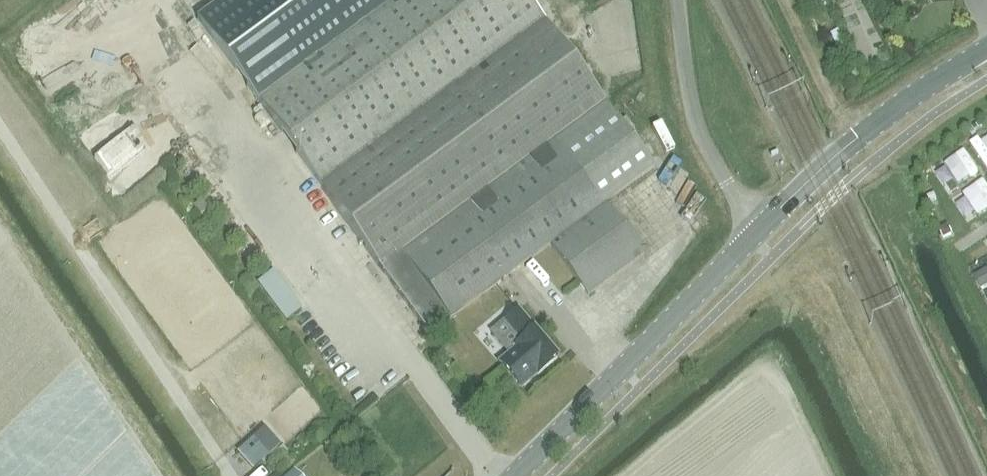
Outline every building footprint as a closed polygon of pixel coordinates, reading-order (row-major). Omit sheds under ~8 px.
[(197,20),(259,103),(379,265),(430,335),(451,319),(550,246),(588,297),(644,256),(606,205),(655,169),(606,103),(605,103),(529,0),(224,0),(197,20)] [(980,132),(976,127),(970,132),(973,137),(980,132)] [(986,162),(986,137),(973,153),(985,163),(986,162)] [(958,186),(974,169),(963,158),(947,175),(958,186)] [(69,193),(79,188),(70,173),(60,178),(69,193)] [(662,200),(679,186),(668,173),(651,187),(662,200)] [(970,215),(986,208),(986,194),(982,181),(960,191),(970,215)] [(934,193),(927,196),(930,202),(936,200),(934,193)] [(946,226),(937,229),(941,237),(949,234),(946,226)] [(986,289),(986,269),(973,277),(981,292),(986,289)] [(504,321),(492,331),(511,353),(499,363),(515,382),(517,384),(526,376),(524,374),(531,368),(537,375),(557,358),(534,331),(535,330),(518,309),(504,321)] [(273,365),(264,372),(274,385),(283,378),(273,365)]
